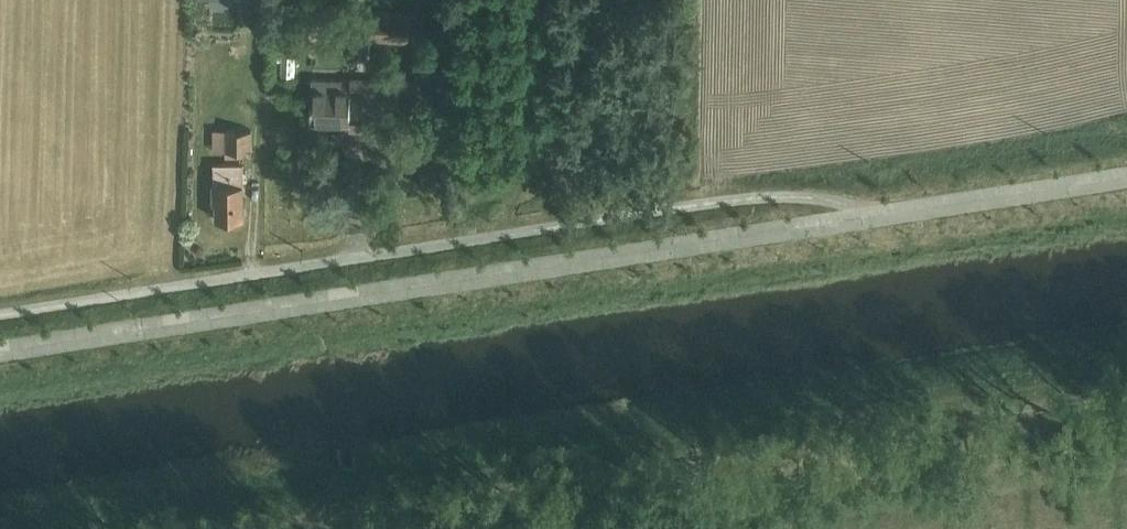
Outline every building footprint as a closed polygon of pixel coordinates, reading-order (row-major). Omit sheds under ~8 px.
[(409,12),(370,10),(370,40),(408,42),(409,12)] [(350,78),(312,78),(311,120),(365,122),(365,113),(418,114),(419,80),(408,80),(401,80),(402,65),(386,64),(386,78),(364,78),(364,76),(350,76),(350,78)] [(252,129),(213,129),(213,150),(225,149),(226,156),(243,156),(243,149),(253,149),(252,129)] [(243,163),(213,163),(213,202),(216,202),(216,218),(244,218),(243,163)] [(234,197),(208,196),(207,232),(233,232),(234,197)]
